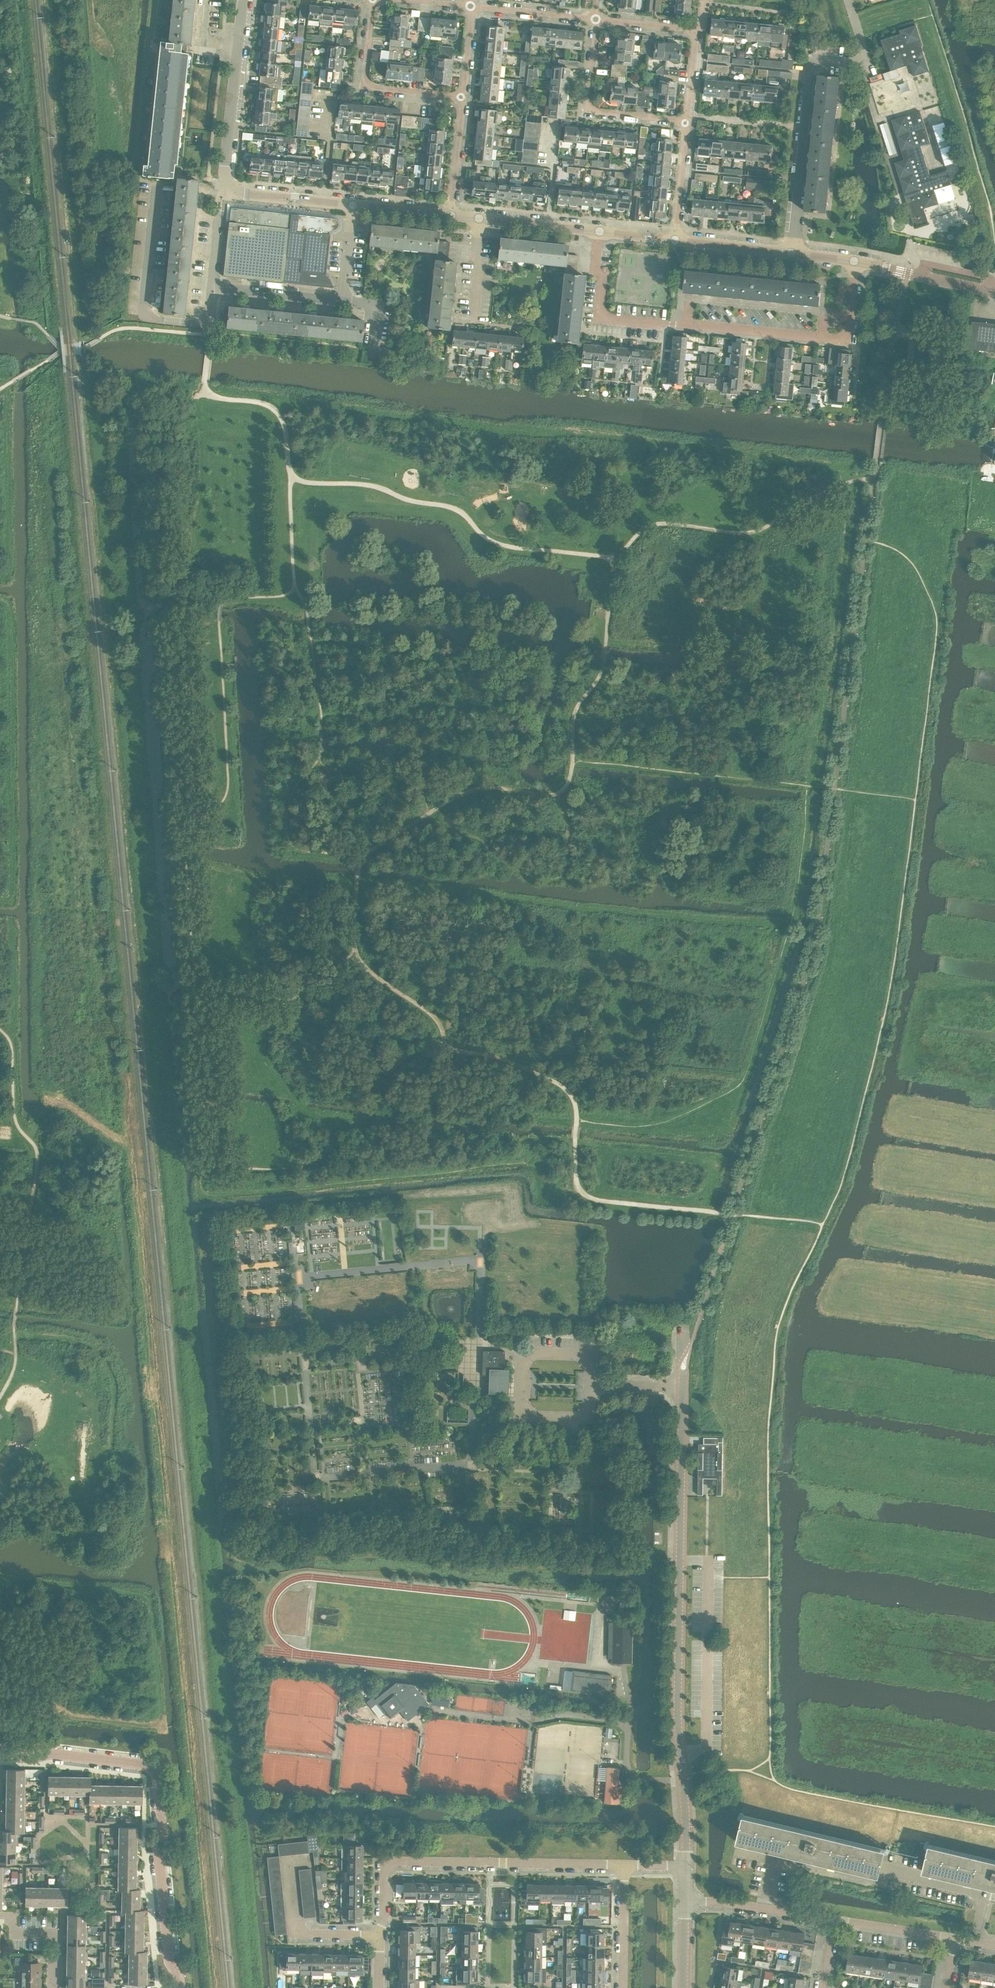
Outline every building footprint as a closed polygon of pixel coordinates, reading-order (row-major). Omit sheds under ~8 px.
[(172,9),(192,12),(194,0),(173,0),(172,9)] [(265,16),(284,17),(285,13),(280,12),(281,5),(287,6),(287,1),(280,0),(268,0),(268,3),(266,3),(266,4),(264,4),(263,10),(265,11),(265,16)] [(617,8),(617,12),(634,14),(636,0),(615,0),(615,2),(617,2),(616,8),(617,8)] [(689,3),(670,1),(675,2),(673,14),(688,16),(688,15),(690,15),(691,9),(689,8),(689,3)] [(308,20),(320,22),(321,7),(316,6),(316,4),(310,4),(310,6),(309,6),(308,20)] [(321,7),(320,22),(320,25),(331,27),(333,8),(328,8),(328,5),(322,5),(321,7)] [(338,29),(343,29),(346,7),(345,7),(345,9),(340,9),(340,7),(333,6),(333,8),(331,27),(332,27),(331,28),(338,29)] [(346,7),(343,29),(348,30),(350,29),(351,27),(351,25),(356,25),(358,11),(352,10),(352,8),(346,7)] [(172,9),(169,43),(187,45),(189,45),(189,44),(190,32),(190,31),(191,31),(192,25),(191,25),(191,24),(192,12),(172,9)] [(264,22),(264,27),(278,29),(279,17),(284,18),(284,17),(265,16),(263,15),(262,22),(264,22)] [(391,22),(390,27),(409,29),(410,23),(407,23),(408,16),(392,15),(392,16),(390,16),(389,22),(391,22)] [(424,18),(423,32),(430,33),(429,35),(430,35),(430,37),(441,38),(442,36),(443,20),(438,20),(439,18),(432,17),(432,19),(424,18)] [(710,35),(718,36),(718,42),(722,42),(725,19),(720,18),(720,20),(712,20),(710,35)] [(443,20),(442,36),(441,38),(447,38),(448,40),(453,40),(456,38),(457,31),(456,30),(455,29),(456,21),(454,21),(454,20),(448,19),(448,21),(443,20)] [(725,19),(722,42),(723,43),(724,37),(735,38),(736,22),(729,22),(729,19),(725,19)] [(736,22),(735,38),(747,39),(748,21),(744,20),(744,23),(736,22)] [(748,21),(747,39),(759,40),(760,25),(753,24),(753,21),(748,21)] [(760,25),(759,40),(758,46),(770,47),(772,24),(768,23),(768,26),(760,25)] [(772,24),(770,47),(786,49),(788,35),(784,35),(784,27),(777,27),(777,24),(772,24)] [(486,26),(485,39),(502,41),(503,28),(486,26)] [(900,34),(881,41),(891,71),(906,66),(906,64),(910,63),(910,65),(914,76),(929,71),(921,47),(923,47),(916,26),(899,31),(900,34)] [(263,34),(262,39),(277,41),(278,29),(264,27),(264,28),(262,28),(261,34),(263,34)] [(388,32),(388,38),(389,38),(388,46),(402,47),(410,48),(411,40),(406,40),(406,34),(409,34),(409,29),(390,27),(390,32),(388,32)] [(531,36),(530,44),(530,49),(535,49),(536,45),(542,46),(544,29),(532,28),(531,36)] [(544,29),(542,46),(555,48),(557,30),(544,29)] [(557,30),(555,48),(567,49),(569,31),(557,30)] [(569,31),(567,49),(580,50),(582,33),(569,31)] [(615,39),(614,52),(631,54),(631,52),(633,53),(634,45),(632,45),(633,35),(618,33),(617,39),(615,39)] [(262,46),(261,51),(276,53),(277,41),(262,39),(260,39),(260,46),(262,46)] [(485,39),(484,51),(501,53),(502,41),(485,39)] [(646,40),(645,55),(652,56),(652,60),(665,61),(667,44),(652,43),(652,41),(646,40)] [(144,166),(143,176),(144,176),(147,176),(147,178),(150,178),(150,176),(153,176),(153,177),(170,178),(170,177),(172,172),(173,173),(174,165),(186,54),(185,54),(185,53),(186,46),(187,46),(187,45),(169,43),(161,42),(148,166),(144,166)] [(667,44),(665,61),(678,62),(679,62),(680,55),(678,55),(679,45),(667,44)] [(328,46),(327,59),(343,60),(341,60),(342,54),(344,55),(344,48),(342,48),(343,47),(328,46)] [(398,80),(399,61),(400,53),(402,53),(402,47),(388,46),(385,78),(387,78),(386,80),(392,81),(393,79),(398,80)] [(260,58),(260,63),(280,66),(280,65),(275,65),(276,53),(261,51),(259,51),(258,58),(260,58)] [(484,51),(483,64),(500,66),(504,66),(505,54),(501,53),(484,51)] [(435,59),(434,65),(433,65),(432,71),(450,73),(451,68),(452,68),(453,62),(451,62),(452,54),(438,52),(437,59),(435,59)] [(611,66),(611,71),(625,73),(626,65),(630,66),(631,54),(614,52),(612,66),(611,66)] [(721,55),(708,54),(708,61),(720,62),(721,55)] [(730,63),(730,56),(721,55),(720,62),(730,63)] [(325,70),(340,72),(341,66),(342,67),(343,60),(327,59),(326,65),(321,64),(321,70),(325,70)] [(769,60),(768,67),(781,69),(792,70),(793,63),(793,61),(782,60),(782,62),(769,60)] [(399,61),(398,80),(402,80),(402,81),(408,82),(408,81),(417,82),(418,68),(411,67),(411,65),(405,64),(405,62),(399,61)] [(260,76),(260,81),(281,83),(282,78),(279,77),(280,66),(260,63),(258,63),(257,70),(259,70),(259,76),(260,76)] [(483,64),(481,76),(498,78),(500,66),(483,64)] [(707,64),(707,71),(719,72),(720,65),(707,64)] [(729,66),(720,65),(719,72),(729,73),(729,66)] [(552,68),(550,80),(568,82),(569,70),(552,68)] [(897,69),(883,74),(885,79),(886,81),(900,77),(897,69)] [(331,88),(331,83),(339,84),(339,78),(341,79),(342,72),(340,72),(325,70),(325,77),(319,78),(318,87),(331,88)] [(781,72),(768,70),(767,77),(780,78),(781,72)] [(432,84),(449,86),(449,84),(450,84),(451,78),(450,78),(450,73),(432,71),(432,76),(433,76),(432,84)] [(658,82),(657,94),(674,96),(676,82),(677,82),(678,76),(663,75),(662,82),(658,82)] [(481,76),(480,88),(497,90),(498,78),(481,76)] [(819,76),(815,110),(835,112),(839,78),(819,76)] [(764,102),(777,103),(778,89),(782,89),(783,79),(767,77),(766,87),(764,102)] [(550,80),(549,93),(566,95),(568,82),(550,80)] [(256,99),(271,101),(277,101),(278,89),(280,89),(281,83),(260,81),(259,87),(257,87),(257,93),(255,92),(254,99),(256,99)] [(706,81),(704,96),(716,97),(718,82),(706,81)] [(718,82),(716,97),(728,98),(730,83),(718,82)] [(730,83),(728,98),(740,99),(742,84),(730,83)] [(742,84),(740,99),(752,101),(754,85),(742,84)] [(611,103),(622,104),(623,86),(612,85),(612,86),(610,86),(610,92),(612,93),(611,103)] [(754,85),(752,101),(764,102),(766,87),(754,85)] [(623,86),(622,104),(636,105),(636,107),(641,107),(643,93),(636,92),(636,88),(623,86)] [(480,88),(479,101),(496,103),(496,101),(503,102),(504,91),(497,90),(480,88)] [(517,92),(516,101),(524,101),(524,96),(522,96),(522,93),(517,92)] [(549,93),(548,104),(565,106),(566,95),(549,93)] [(663,110),(663,108),(673,109),(674,96),(657,94),(656,108),(656,109),(663,110)] [(599,97),(594,102),(599,107),(604,102),(599,97)] [(253,111),(255,111),(269,113),(269,112),(271,101),(256,99),(255,105),(254,104),(253,111)] [(350,119),(351,102),(351,104),(346,104),(346,102),(340,101),(339,103),(337,117),(344,118),(343,124),(349,125),(350,119)] [(351,102),(350,119),(362,120),(363,105),(358,105),(358,103),(351,102)] [(363,105),(362,120),(361,124),(372,125),(373,121),(374,121),(375,105),(375,107),(370,106),(370,104),(363,104),(363,105)] [(548,104),(546,117),(564,119),(565,106),(548,104)] [(375,105),(374,121),(386,122),(387,108),(382,107),(382,105),(375,105)] [(387,108),(386,122),(398,124),(399,109),(394,109),(394,107),(387,106),(387,108)] [(478,110),(477,122),(493,124),(498,125),(501,122),(502,115),(500,112),(495,112),(478,110)] [(815,110),(812,143),(812,144),(832,146),(835,112),(815,110)] [(254,123),(254,124),(255,124),(254,131),(266,132),(267,125),(268,125),(269,119),(280,120),(281,113),(269,112),(269,113),(255,111),(254,116),(252,116),(252,123),(254,123)] [(894,163),(904,194),(904,195),(915,227),(929,222),(924,209),(956,199),(947,170),(930,175),(921,146),(930,143),(920,112),(891,120),(901,152),(902,152),(904,160),(894,163)] [(525,115),(524,121),(540,123),(541,117),(525,115)] [(524,121),(524,128),(539,130),(540,123),(524,121)] [(429,130),(427,142),(442,144),(443,138),(445,139),(445,132),(443,132),(444,122),(437,122),(436,131),(430,130),(429,130)] [(477,122),(475,134),(492,136),(493,124),(477,122)] [(563,142),(576,143),(577,129),(577,127),(570,126),(570,128),(564,128),(563,142)] [(639,137),(638,150),(644,150),(645,137),(646,138),(648,127),(640,127),(639,137)] [(524,128),(523,135),(538,137),(539,130),(524,128)] [(577,129),(576,143),(587,144),(589,130),(588,130),(589,128),(582,128),(582,129),(577,129)] [(945,128),(935,132),(945,166),(956,163),(957,163),(946,128),(945,128)] [(589,130),(587,144),(587,148),(599,149),(600,129),(594,129),(594,131),(589,130)] [(600,129),(599,149),(598,152),(610,153),(612,132),(612,130),(605,130),(605,132),(601,131),(601,129),(600,129)] [(612,132),(610,153),(611,153),(612,147),(623,148),(624,134),(624,132),(617,131),(617,133),(612,132)] [(624,134),(623,148),(635,149),(636,135),(636,133),(629,132),(629,134),(624,134)] [(475,134),(474,146),(491,148),(497,149),(498,137),(492,136),(475,134)] [(523,135),(522,142),(538,144),(538,137),(523,135)] [(698,154),(710,156),(712,138),(707,138),(707,140),(700,139),(698,154)] [(712,138),(710,156),(722,157),(724,142),(716,141),(716,138),(712,138)] [(650,150),(650,151),(670,153),(670,152),(672,153),(672,146),(671,146),(671,142),(671,140),(668,140),(660,139),(656,139),(656,143),(655,143),(653,143),(651,144),(651,146),(650,150)] [(724,142),(722,157),(734,158),(736,141),(731,140),(731,142),(724,142)] [(736,141),(734,158),(746,159),(748,144),(740,144),(740,141),(736,141)] [(427,142),(426,154),(441,155),(441,150),(444,150),(444,144),(442,144),(427,142)] [(522,142),(522,149),(537,151),(538,144),(522,142)] [(748,144),(746,159),(758,161),(760,143),(755,143),(755,145),(748,144)] [(760,143),(758,161),(771,162),(772,147),(764,146),(765,144),(760,143)] [(832,146),(812,144),(808,177),(829,180),(832,146)] [(475,159),(483,160),(490,161),(491,148),(474,146),(473,159),(475,159)] [(522,149),(521,155),(536,157),(537,151),(522,149)] [(261,172),(261,174),(268,174),(268,172),(273,173),(275,152),(273,151),(270,154),(269,156),(263,155),(263,157),(261,172)] [(650,151),(649,156),(651,156),(650,163),(654,163),(669,164),(671,165),(671,158),(669,158),(670,153),(650,151)] [(275,152),(273,173),(273,175),(280,175),(280,174),(285,174),(287,155),(283,155),(275,152)] [(426,154),(422,153),(421,165),(425,166),(440,167),(440,162),(442,162),(443,156),(441,156),(441,155),(426,154)] [(285,174),(285,176),(292,177),(292,175),(297,175),(299,156),(287,155),(285,174)] [(521,155),(520,163),(536,165),(536,157),(521,155)] [(251,156),(249,170),(249,172),(256,173),(256,171),(261,172),(263,157),(251,156)] [(297,175),(297,177),(304,178),(304,176),(309,177),(311,162),(311,157),(299,156),(297,175)] [(345,165),(343,180),(343,182),(350,183),(350,181),(355,181),(355,182),(357,162),(351,161),(351,166),(345,165)] [(309,177),(309,178),(316,179),(316,177),(321,178),(323,163),(311,162),(309,177)] [(357,162),(355,182),(355,183),(362,184),(362,182),(367,182),(369,168),(368,168),(369,163),(357,162)] [(669,164),(654,163),(653,175),(668,176),(669,176),(670,170),(668,170),(669,164)] [(697,163),(696,170),(709,172),(709,165),(697,163)] [(338,179),(343,180),(345,165),(332,164),(331,179),(332,179),(332,181),(338,181),(338,179)] [(424,178),(438,180),(439,174),(441,174),(442,168),(440,168),(440,167),(425,166),(424,173),(420,173),(419,178),(424,178)] [(369,168),(367,182),(368,183),(367,184),(374,185),(374,183),(379,184),(380,169),(369,168)] [(380,169),(379,184),(379,186),(386,186),(386,185),(391,185),(393,170),(380,169)] [(757,170),(757,177),(770,178),(770,171),(757,170)] [(696,174),(695,180),(708,182),(708,175),(696,174)] [(394,187),(407,189),(408,177),(396,175),(394,187)] [(653,175),(652,187),(666,189),(666,188),(668,189),(669,182),(667,182),(668,176),(653,175)] [(473,182),(471,195),(483,197),(485,178),(480,177),(480,183),(473,182)] [(808,177),(805,211),(825,213),(829,180),(808,177)] [(177,178),(174,212),(194,214),(197,189),(197,180),(177,178)] [(419,190),(423,190),(437,192),(438,186),(440,186),(440,180),(438,180),(424,178),(423,185),(419,185),(419,190)] [(485,178),(483,197),(496,198),(497,184),(490,184),(491,178),(485,178)] [(756,180),(756,187),(768,188),(769,181),(756,180)] [(533,188),(532,202),(544,203),(544,199),(546,183),(534,182),(534,184),(533,188)] [(558,199),(557,203),(558,203),(557,205),(564,206),(564,204),(569,205),(569,207),(571,190),(571,184),(565,183),(565,185),(555,184),(554,198),(558,199)] [(497,184),(496,198),(507,199),(509,186),(497,184)] [(509,186),(507,199),(520,201),(521,187),(509,186)] [(521,187),(520,201),(532,202),(533,188),(528,188),(521,187)] [(606,194),(605,208),(605,210),(611,211),(611,209),(617,209),(616,211),(617,211),(619,189),(619,188),(607,187),(606,194)] [(652,187),(651,199),(665,200),(667,200),(668,193),(666,193),(666,189),(652,187)] [(619,189),(617,211),(623,212),(623,210),(629,211),(631,190),(619,189)] [(571,190),(569,207),(576,207),(576,205),(581,206),(583,191),(571,190)] [(583,191),(581,206),(581,208),(588,209),(588,207),(593,207),(594,192),(583,191)] [(594,192),(593,207),(593,209),(600,210),(600,208),(605,208),(606,194),(594,192)] [(637,221),(638,209),(639,198),(633,197),(632,208),(631,220),(637,221)] [(689,207),(688,214),(692,215),(704,216),(706,197),(706,201),(694,200),(693,207),(689,207)] [(706,197),(704,216),(716,218),(718,199),(706,197)] [(740,220),(740,221),(751,223),(752,221),(754,206),(754,200),(754,198),(750,197),(750,202),(749,202),(742,201),(742,202),(740,220)] [(645,198),(644,204),(648,205),(647,218),(652,218),(659,219),(661,219),(662,213),(664,213),(664,212),(666,212),(666,206),(665,205),(665,200),(651,199),(645,198)] [(718,199),(716,218),(728,219),(730,204),(730,200),(725,200),(725,203),(718,203),(718,199)] [(730,204),(728,219),(740,220),(742,202),(730,200),(730,204)] [(754,206),(752,221),(764,222),(765,215),(769,215),(770,202),(762,201),(761,201),(754,200),(754,206)] [(229,222),(223,276),(331,287),(332,287),(331,283),(329,280),(327,277),(325,275),(330,230),(332,230),(333,230),(335,229),(336,229),(336,228),(337,228),(337,227),(338,226),(338,225),(338,224),(338,223),(338,222),(338,221),(337,220),(337,219),(336,219),(335,218),(334,218),(333,217),(294,214),(230,207),(229,222)] [(174,212),(170,246),(190,248),(194,214),(174,212)] [(368,245),(402,249),(405,229),(371,225),(368,245)] [(405,229),(402,249),(436,252),(437,247),(438,241),(439,232),(405,229)] [(100,238),(90,239),(93,258),(102,257),(100,238)] [(565,266),(566,262),(567,255),(567,246),(500,239),(498,259),(565,266)] [(169,259),(167,279),(187,282),(190,248),(170,246),(169,259)] [(567,255),(566,262),(577,263),(578,256),(567,255)] [(434,260),(431,294),(452,296),(455,262),(447,261),(435,260),(434,260)] [(686,272),(684,292),(718,296),(720,275),(686,272)] [(564,274),(560,308),(580,310),(584,276),(576,275),(565,274),(564,274)] [(720,275),(718,296),(751,299),(754,279),(720,275)] [(187,282),(167,279),(163,313),(183,315),(187,282)] [(754,279),(751,299),(785,303),(787,282),(754,279)] [(787,282),(785,303),(819,306),(821,286),(787,282)] [(448,330),(449,322),(452,296),(431,294),(427,328),(448,330)] [(227,327),(260,331),(262,311),(249,309),(249,307),(243,307),(243,309),(229,307),(227,327)] [(577,344),(578,335),(580,310),(560,308),(556,342),(577,344)] [(262,311),(260,331),(294,334),(296,314),(282,313),(282,311),(277,310),(276,312),(262,311)] [(296,314),(294,334),(327,338),(330,318),(315,316),(316,314),(310,314),(310,316),(296,314)] [(330,318),(327,338),(361,341),(363,321),(349,320),(349,318),(344,317),(344,319),(330,318)] [(969,349),(994,352),(994,327),(972,324),(971,324),(969,349)] [(451,346),(463,347),(465,332),(453,331),(451,346)] [(465,332),(463,347),(475,348),(476,333),(465,332)] [(475,348),(486,349),(488,335),(476,333),(475,348)] [(486,349),(498,351),(500,336),(488,335),(486,349)] [(500,336),(498,351),(509,352),(511,337),(500,336)] [(674,336),(673,348),(687,350),(688,338),(674,336)] [(511,337),(509,352),(510,352),(509,360),(505,359),(505,365),(511,365),(512,360),(521,358),(523,338),(511,337)] [(914,352),(915,352),(931,354),(932,342),(916,340),(914,352)] [(733,343),(732,354),(746,356),(747,344),(733,343)] [(576,347),(576,354),(581,355),(580,363),(592,364),(593,361),(594,346),(582,345),(582,348),(576,347)] [(589,368),(588,373),(595,374),(596,366),(599,367),(599,362),(604,362),(606,347),(594,346),(593,361),(592,364),(592,368),(589,368)] [(604,362),(604,368),(612,369),(612,371),(611,371),(611,376),(618,376),(618,371),(615,371),(616,363),(617,348),(606,347),(604,362)] [(779,347),(778,359),(791,360),(793,349),(779,347)] [(616,363),(615,371),(618,371),(618,370),(621,370),(622,364),(628,364),(629,349),(617,348),(616,363)] [(673,348),(671,360),(689,362),(689,361),(685,361),(687,350),(673,348)] [(830,348),(828,364),(837,365),(851,367),(852,354),(850,354),(851,350),(830,348)] [(629,349),(628,364),(633,365),(632,370),(636,371),(635,378),(641,379),(642,374),(638,374),(641,351),(629,349)] [(641,351),(638,374),(642,374),(642,371),(646,372),(647,366),(651,367),(652,352),(641,351)] [(732,354),(731,366),(744,368),(746,356),(732,354)] [(778,359),(776,371),(790,372),(791,360),(778,359)] [(671,360),(670,372),(684,373),(685,366),(689,366),(689,362),(671,360)] [(837,365),(836,376),(850,378),(851,367),(837,365)] [(731,366),(729,378),(723,377),(743,379),(744,368),(731,366)] [(776,371),(775,382),(794,384),(789,383),(790,372),(776,371)] [(669,384),(683,385),(684,373),(670,372),(669,384)] [(829,387),(829,388),(848,390),(850,378),(836,376),(832,376),(832,381),(835,381),(834,388),(829,387)] [(743,379),(723,377),(722,393),(739,395),(740,391),(742,391),(743,379)] [(774,394),(777,395),(777,398),(793,400),(794,384),(775,382),(774,394)] [(829,388),(828,403),(845,405),(845,402),(847,402),(848,390),(829,388)] [(482,1350),(482,1375),(489,1375),(488,1393),(508,1394),(509,1369),(504,1369),(504,1351),(482,1350)] [(722,1495),(723,1437),(718,1437),(704,1437),(704,1444),(699,1443),(698,1495),(703,1495),(703,1481),(717,1485),(717,1495),(722,1495)] [(616,1597),(604,1596),(603,1611),(615,1612),(616,1597)] [(564,1611),(563,1619),(574,1620),(575,1612),(575,1611),(564,1610),(564,1611)] [(611,1662),(612,1662),(631,1662),(632,1622),(612,1622),(611,1662)] [(610,1695),(612,1675),(572,1671),(570,1690),(610,1695)] [(371,1707),(376,1703),(381,1710),(383,1709),(390,1718),(399,1710),(407,1720),(429,1703),(413,1684),(396,1682),(374,1699),(372,1696),(366,1701),(371,1707)] [(448,1707),(448,1704),(449,1694),(432,1692),(431,1700),(437,1705),(448,1707)] [(604,1798),(604,1803),(620,1804),(622,1786),(618,1785),(619,1767),(607,1767),(606,1780),(604,1798)] [(7,1779),(25,1780),(25,1769),(7,1769),(7,1779)] [(59,1794),(59,1776),(49,1776),(49,1794),(59,1794)] [(70,1794),(70,1776),(59,1776),(59,1794),(70,1794)] [(80,1794),(80,1776),(70,1776),(70,1794),(80,1794)] [(90,1784),(92,1784),(92,1777),(80,1776),(80,1794),(90,1794),(90,1784)] [(25,1790),(25,1780),(7,1779),(7,1790),(25,1790)] [(101,1784),(92,1784),(90,1784),(90,1794),(90,1802),(101,1802),(101,1784)] [(111,1803),(112,1785),(101,1784),(101,1802),(111,1803)] [(122,1803),(122,1785),(112,1785),(111,1803),(122,1803)] [(132,1803),(133,1785),(122,1785),(122,1803),(132,1803)] [(133,1785),(132,1803),(142,1803),(143,1785),(133,1785)] [(25,1800),(25,1790),(7,1790),(7,1800),(25,1800)] [(25,1811),(25,1800),(7,1800),(7,1810),(25,1811)] [(24,1821),(25,1811),(7,1810),(6,1821),(24,1821)] [(885,1849),(743,1815),(736,1841),(878,1876),(885,1849)] [(24,1831),(24,1821),(6,1821),(6,1830),(6,1831),(16,1831),(24,1831)] [(120,1827),(120,1837),(137,1838),(137,1827),(120,1827)] [(6,1830),(0,1830),(0,1842),(16,1842),(16,1831),(6,1831),(6,1830)] [(313,1857),(318,1857),(317,1850),(318,1850),(316,1833),(307,1834),(307,1840),(309,1852),(313,1851),(313,1857)] [(342,1845),(342,1857),(347,1858),(362,1858),(362,1845),(355,1845),(355,1833),(343,1833),(343,1845),(342,1845)] [(120,1837),(119,1848),(137,1848),(137,1838),(120,1837)] [(16,1842),(0,1842),(0,1852),(16,1852),(16,1842)] [(928,1845),(928,1847),(920,1845),(917,1858),(925,1860),(922,1871),(994,1888),(994,1860),(928,1845)] [(119,1848),(119,1858),(137,1858),(137,1848),(119,1848)] [(16,1852),(0,1852),(0,1862),(15,1862),(16,1852)] [(342,1857),(342,1870),(347,1870),(362,1870),(362,1858),(347,1858),(342,1857)] [(119,1858),(119,1869),(137,1869),(137,1858),(119,1858)] [(310,1868),(298,1869),(299,1871),(299,1877),(311,1876),(311,1870),(310,1868)] [(119,1869),(119,1878),(137,1878),(137,1869),(119,1869)] [(347,1870),(347,1882),(362,1882),(362,1870),(347,1870)] [(119,1878),(119,1889),(122,1889),(136,1889),(137,1878),(119,1878)] [(428,1882),(428,1897),(429,1897),(440,1897),(441,1897),(441,1882),(441,1879),(428,1879),(428,1882)] [(341,1882),(341,1894),(347,1894),(362,1895),(362,1882),(347,1882),(341,1882)] [(404,1882),(404,1897),(416,1897),(416,1882),(404,1882)] [(416,1882),(416,1897),(428,1897),(428,1882),(416,1882)] [(440,1897),(440,1904),(453,1904),(453,1898),(454,1882),(441,1882),(441,1897),(440,1897)] [(454,1882),(453,1898),(460,1898),(460,1904),(466,1904),(466,1898),(466,1882),(454,1882)] [(478,1883),(466,1882),(466,1898),(474,1898),(474,1903),(484,1903),(484,1889),(478,1889),(478,1883)] [(527,1890),(521,1890),(521,1904),(539,1904),(539,1899),(540,1884),(527,1884),(527,1890)] [(552,1884),(540,1884),(539,1899),(552,1899),(552,1884)] [(552,1899),(551,1904),(564,1904),(564,1899),(564,1884),(552,1884),(552,1899)] [(577,1884),(564,1884),(564,1899),(572,1899),(571,1906),(576,1906),(576,1900),(577,1884)] [(577,1884),(576,1900),(589,1900),(589,1884),(577,1884)] [(602,1884),(589,1884),(589,1900),(600,1900),(600,1903),(608,1903),(608,1887),(602,1887),(602,1884)] [(36,1905),(37,1887),(26,1886),(26,1905),(36,1905)] [(47,1905),(47,1887),(37,1887),(36,1905),(47,1905)] [(57,1905),(58,1887),(47,1887),(47,1905),(57,1905)] [(58,1887),(57,1905),(68,1905),(68,1887),(58,1887)] [(122,1889),(122,1899),(140,1900),(140,1889),(136,1889),(122,1889)] [(341,1907),(347,1907),(362,1907),(362,1895),(347,1894),(341,1894),(341,1907)] [(122,1899),(122,1910),(126,1910),(140,1911),(140,1910),(140,1900),(122,1899)] [(341,1915),(341,1919),(362,1920),(362,1907),(347,1907),(347,1915),(341,1915)] [(126,1910),(126,1920),(144,1921),(144,1911),(144,1910),(140,1910),(140,1911),(126,1910)] [(472,1912),(466,1912),(466,1918),(466,1923),(472,1923),(478,1923),(478,1914),(472,1914),(472,1912)] [(68,1914),(68,1925),(86,1925),(86,1915),(68,1914)] [(126,1920),(126,1931),(144,1931),(144,1921),(126,1920)] [(740,1940),(743,1923),(731,1922),(730,1923),(724,1922),(721,1943),(733,1945),(734,1940),(740,1940)] [(753,1942),(755,1925),(743,1923),(740,1940),(753,1942)] [(68,1925),(68,1935),(85,1936),(86,1925),(68,1925)] [(765,1944),(767,1927),(755,1925),(753,1942),(765,1944)] [(400,1930),(400,1942),(415,1942),(420,1943),(420,1930),(421,1930),(421,1926),(407,1926),(407,1930),(400,1930)] [(533,1931),(527,1931),(527,1943),(541,1943),(547,1943),(547,1927),(533,1927),(533,1931)] [(777,1946),(780,1929),(767,1927),(765,1944),(777,1946)] [(789,1948),(792,1931),(780,1929),(777,1946),(789,1948)] [(126,1931),(126,1941),(143,1941),(144,1931),(126,1931)] [(462,1943),(477,1943),(478,1931),(469,1931),(462,1931),(462,1943)] [(802,1950),(802,1948),(803,1942),(804,1933),(792,1931),(789,1948),(802,1950)] [(586,1932),(586,1944),(604,1944),(604,1932),(586,1932)] [(68,1935),(67,1946),(85,1946),(85,1936),(68,1935)] [(126,1941),(125,1951),(129,1952),(143,1952),(143,1951),(143,1941),(126,1941)] [(415,1955),(415,1942),(400,1942),(400,1955),(415,1955)] [(456,1956),(462,1956),(477,1956),(477,1943),(462,1943),(456,1943),(456,1956)] [(541,1943),(527,1943),(527,1956),(541,1956),(541,1943)] [(586,1944),(586,1956),(603,1957),(604,1944),(586,1944)] [(67,1946),(67,1956),(85,1956),(85,1946),(67,1946)] [(129,1958),(127,1958),(127,1962),(129,1962),(147,1962),(147,1951),(143,1951),(143,1952),(129,1952),(129,1958)] [(299,1968),(300,1954),(287,1953),(287,1955),(280,1955),(280,1968),(299,1968)] [(312,1969),(312,1954),(300,1954),(299,1968),(311,1969),(312,1969)] [(324,1969),(324,1954),(312,1954),(312,1969),(311,1969),(311,1975),(324,1975),(324,1972),(324,1969)] [(336,1975),(336,1969),(337,1954),(324,1954),(324,1969),(324,1972),(331,1972),(331,1975),(336,1975)] [(349,1969),(349,1954),(337,1954),(336,1969),(349,1969)] [(349,1954),(349,1969),(349,1975),(365,1975),(365,1969),(369,1970),(369,1956),(361,1956),(361,1954),(349,1954)] [(859,1972),(861,1955),(849,1954),(847,1970),(859,1972)] [(415,1967),(415,1955),(400,1955),(400,1967),(415,1967)] [(871,1974),(874,1957),(861,1955),(859,1972),(871,1974)] [(67,1956),(67,1966),(85,1967),(85,1956),(67,1956)] [(462,1963),(457,1962),(457,1967),(477,1968),(477,1956),(462,1956),(462,1963)] [(541,1956),(527,1956),(526,1968),(541,1968),(541,1956)] [(586,1956),(586,1969),(603,1969),(603,1957),(586,1956)] [(21,1978),(42,1978),(42,1965),(35,1965),(35,1957),(15,1957),(15,1964),(21,1964),(21,1978)] [(883,1976),(886,1959),(874,1957),(871,1974),(883,1976)] [(895,1978),(898,1961),(886,1959),(883,1976),(895,1978)] [(981,1979),(984,1962),(971,1960),(969,1977),(981,1979)] [(908,1980),(910,1963),(898,1961),(895,1978),(908,1980)] [(129,1962),(127,1962),(126,1965),(129,1965),(129,1972),(147,1973),(147,1962),(129,1962)] [(994,1971),(994,1964),(984,1962),(981,1979),(994,1980),(994,1971)] [(920,1982),(920,1978),(921,1972),(922,1965),(910,1963),(908,1980),(920,1982)] [(67,1966),(67,1977),(85,1977),(85,1967),(67,1966)] [(724,1966),(722,1978),(736,1981),(738,1968),(724,1966)] [(415,1980),(415,1967),(400,1967),(400,1979),(415,1980)] [(457,1967),(457,1984),(469,1984),(469,1980),(477,1980),(477,1968),(457,1967)] [(541,1968),(526,1968),(526,1981),(534,1981),(539,1981),(541,1981),(545,1981),(546,1969),(541,1969),(541,1968)] [(585,1975),(584,1981),(585,1981),(603,1982),(603,1969),(586,1969),(586,1975),(585,1975)] [(126,1979),(126,1983),(129,1983),(147,1983),(147,1973),(129,1972),(129,1979),(126,1979)] [(804,1979),(789,1976),(788,1987),(803,1987),(804,1979)] [(64,1980),(67,1980),(67,1987),(78,1987),(85,1987),(85,1977),(67,1977),(64,1977),(64,1980)] [(42,1978),(21,1978),(21,1987),(42,1987),(42,1978)] [(93,1987),(105,1987),(105,1978),(93,1978),(93,1987)] [(720,1987),(735,1987),(736,1981),(722,1978),(720,1987)] [(400,1987),(419,1987),(419,1980),(415,1980),(400,1979),(400,1987)]
